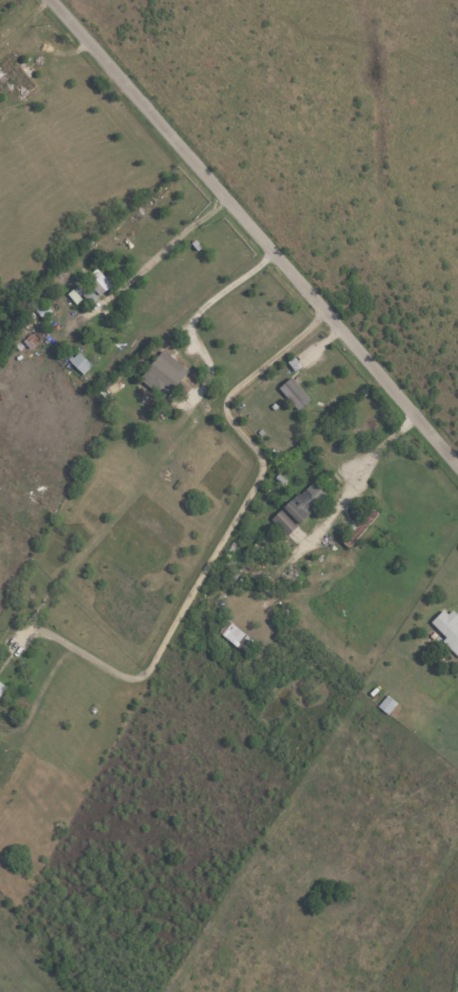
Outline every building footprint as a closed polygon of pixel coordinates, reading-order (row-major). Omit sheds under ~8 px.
[(107,274),(104,277),(97,268),(85,279),(100,296),(115,283),(107,274)] [(32,308),(43,320),(52,312),(41,300),(32,308)] [(146,372),(173,392),(189,370),(161,351),(146,372)] [(83,375),(92,366),(78,352),(69,361),(83,375)] [(310,401),(292,377),(279,387),(297,411),(310,401)] [(271,520),(287,537),(328,497),(313,482),(294,501),(291,499),(271,520)] [(377,513),(370,508),(344,544),(351,549),(377,513)] [(457,623),(457,620),(446,608),(429,624),(457,654),(457,625),(457,624),(457,623)] [(250,639),(229,621),(219,633),(240,651),(250,639)] [(388,716),(398,704),(388,695),(378,707),(388,716)]
